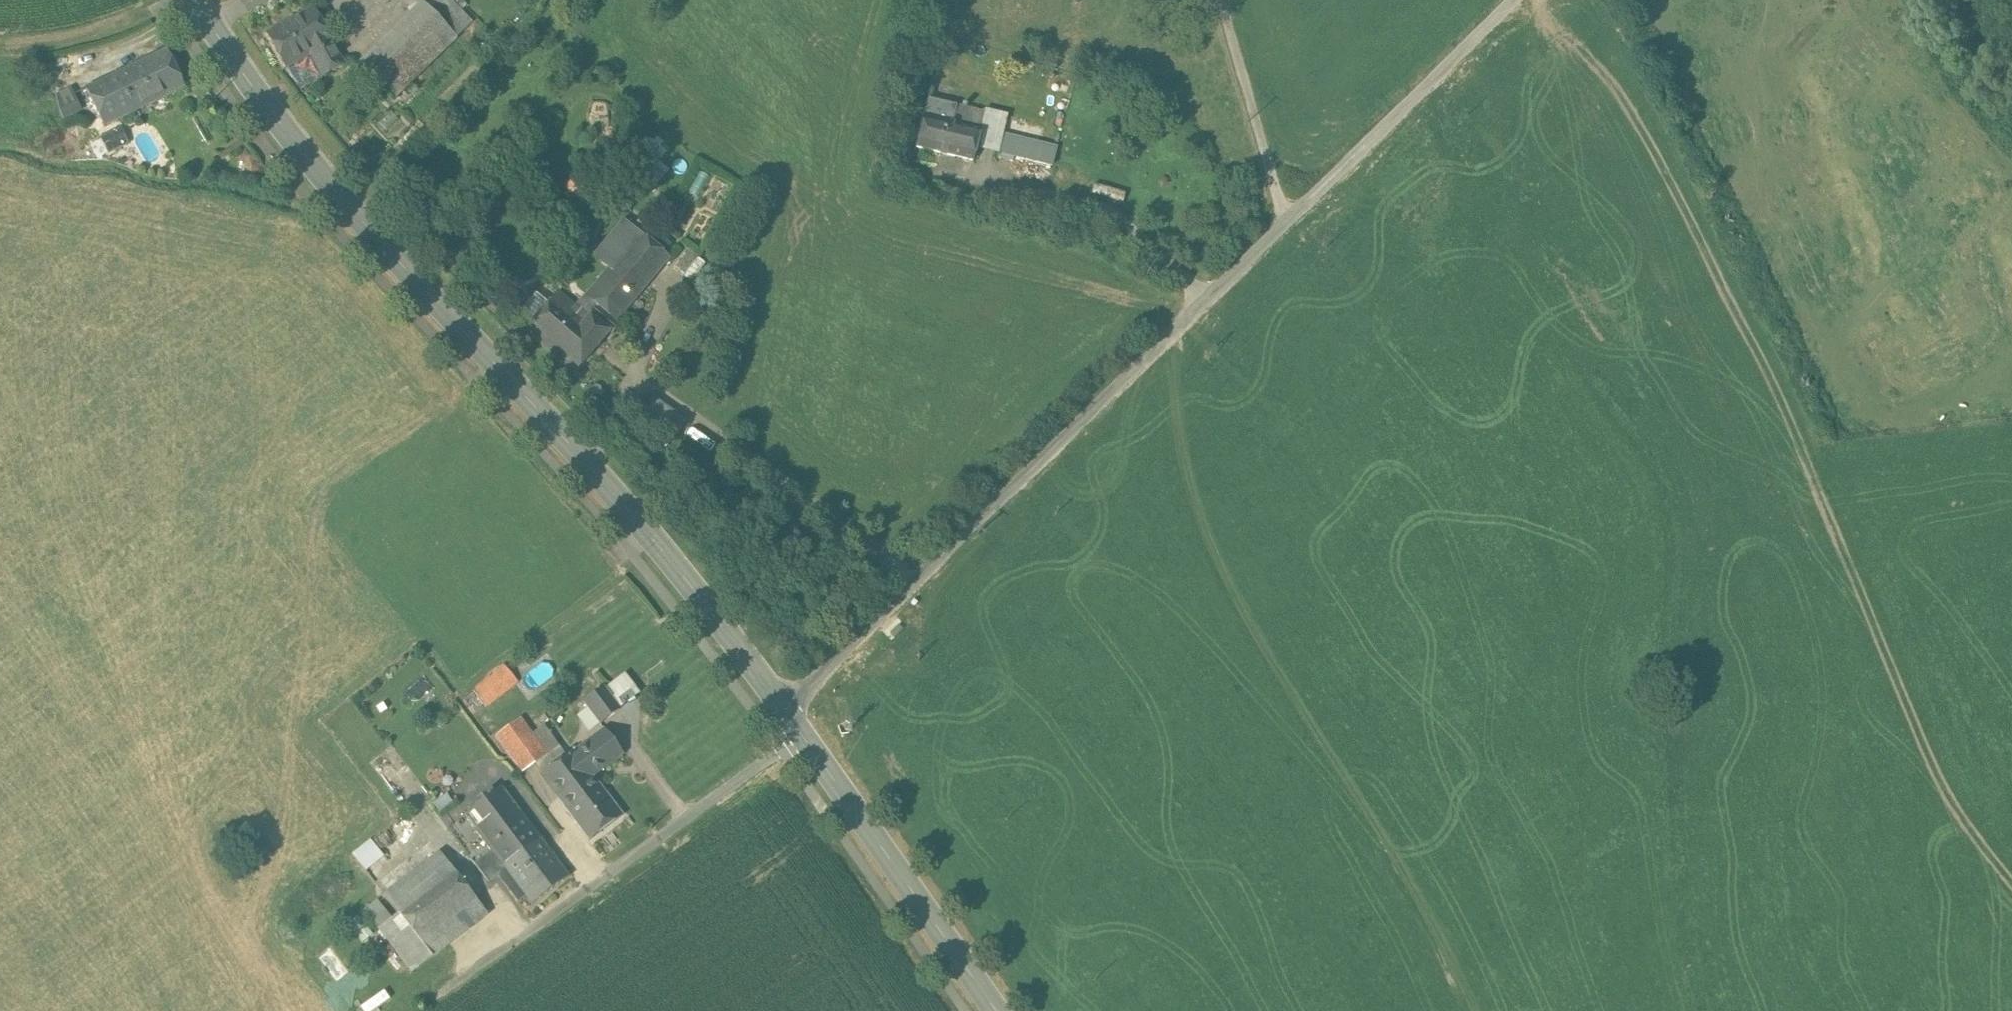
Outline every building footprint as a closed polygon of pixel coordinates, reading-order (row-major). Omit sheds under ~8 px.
[(458,37),(473,23),(450,0),(429,0),(425,3),(458,37)] [(425,3),(388,40),(409,62),(421,74),(458,37),(425,3)] [(313,6),(294,17),(305,38),(309,36),(317,50),(333,42),(313,6)] [(294,17),(266,32),(286,68),(309,55),(317,50),(309,36),(305,38),(294,17)] [(388,40),(360,66),(382,88),(409,62),(388,40)] [(317,50),(309,55),(320,74),(344,61),(333,42),(317,50)] [(169,50),(138,64),(156,101),(186,87),(169,50)] [(286,68),(292,79),(294,81),(297,82),(300,83),(304,83),(306,82),(320,74),(309,55),(286,68)] [(409,62),(382,88),(393,100),(412,82),(421,74),(409,62)] [(138,64),(88,88),(105,125),(156,101),(138,64)] [(412,82),(393,100),(405,106),(420,92),(412,82)] [(83,111),(77,98),(76,95),(60,103),(64,120),(83,111)] [(960,104),(930,97),(926,115),(956,123),(960,104)] [(961,124),(983,129),(987,110),(966,105),(961,124)] [(987,110),(983,129),(1006,134),(1010,116),(987,110)] [(956,123),(926,115),(919,146),(975,160),(978,145),(983,129),(961,124),(956,123)] [(1006,134),(983,129),(978,145),(1002,151),(1006,134)] [(123,146),(117,132),(103,138),(110,152),(123,146)] [(1006,134),(1002,151),(1015,155),(1037,160),(1042,144),(1006,134)] [(1056,147),(1042,144),(1037,160),(1052,164),(1056,147)] [(1015,155),(1002,151),(1000,157),(1014,160),(1015,155)] [(651,154),(636,172),(644,179),(659,160),(651,154)] [(690,157),(674,193),(680,195),(674,212),(695,221),(718,169),(690,157)] [(669,258),(624,221),(594,255),(610,268),(586,296),(616,320),(618,318),(617,318),(627,307),(629,305),(638,294),(640,292),(648,282),(649,282),(651,280),(650,279),(669,258)] [(725,223),(710,251),(715,254),(730,226),(725,223)] [(690,250),(675,268),(684,276),(699,257),(690,250)] [(586,296),(576,307),(558,291),(525,329),(525,330),(574,372),(609,331),(612,334),(620,323),(616,320),(586,296)] [(657,431),(646,423),(642,429),(653,437),(657,431)] [(505,666),(473,692),(487,708),(518,682),(505,666)] [(603,686),(584,701),(600,723),(620,709),(603,686)] [(520,719),(497,736),(523,771),(546,754),(520,719)] [(604,728),(575,750),(574,749),(543,772),(561,795),(557,797),(558,798),(557,799),(589,840),(622,815),(593,776),(623,754),(604,728)] [(539,839),(501,788),(466,815),(492,850),(484,856),(499,876),(507,869),(504,866),(539,839)] [(361,869),(380,853),(366,837),(348,852),(361,869)] [(539,839),(504,866),(507,869),(534,904),(570,876),(540,838),(539,839)] [(442,852),(386,894),(399,911),(455,869),(442,852)] [(484,856),(474,864),(489,883),(499,876),(484,856)] [(455,869),(399,911),(401,913),(417,935),(473,894),(455,869)] [(473,894),(417,935),(433,957),(489,915),(473,894)] [(379,900),(366,909),(380,929),(393,919),(379,900)] [(393,919),(380,929),(413,972),(433,957),(417,935),(401,913),(393,919)] [(356,1004),(361,1010),(367,1010),(388,997),(381,987),(356,1004)]
